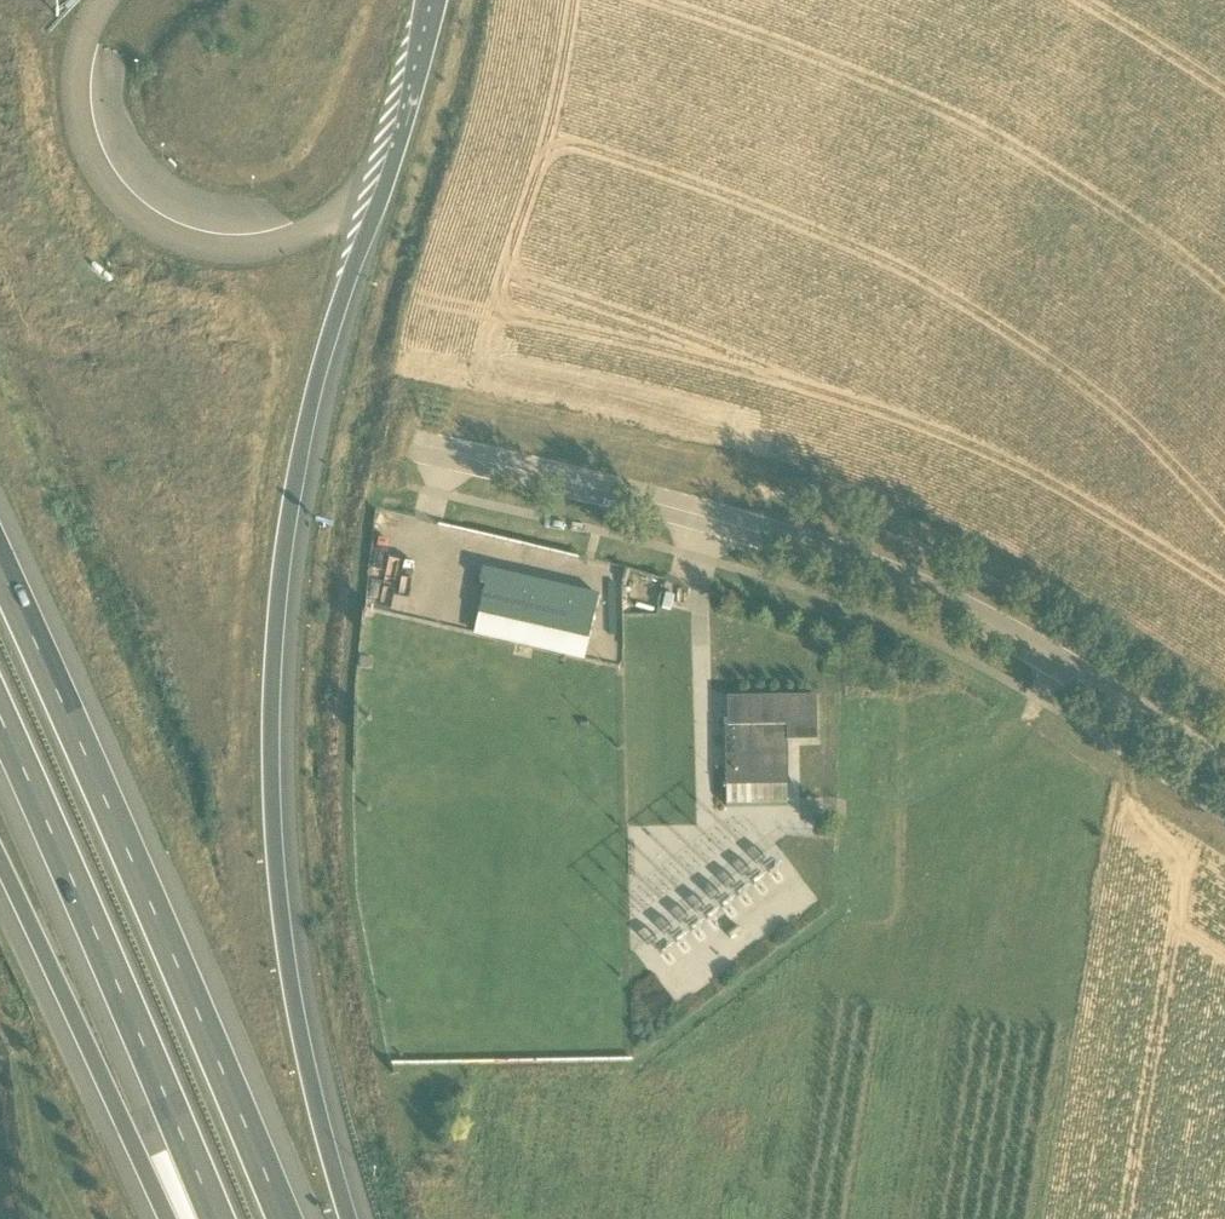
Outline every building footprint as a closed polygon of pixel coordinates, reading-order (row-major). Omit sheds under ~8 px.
[(486,586),(479,615),(589,640),(596,611),(486,586)] [(787,728),(787,743),(817,742),(817,698),(728,699),(728,729),(787,728)] [(726,729),(726,788),(788,787),(787,743),(787,728),(728,729),(726,729)]
